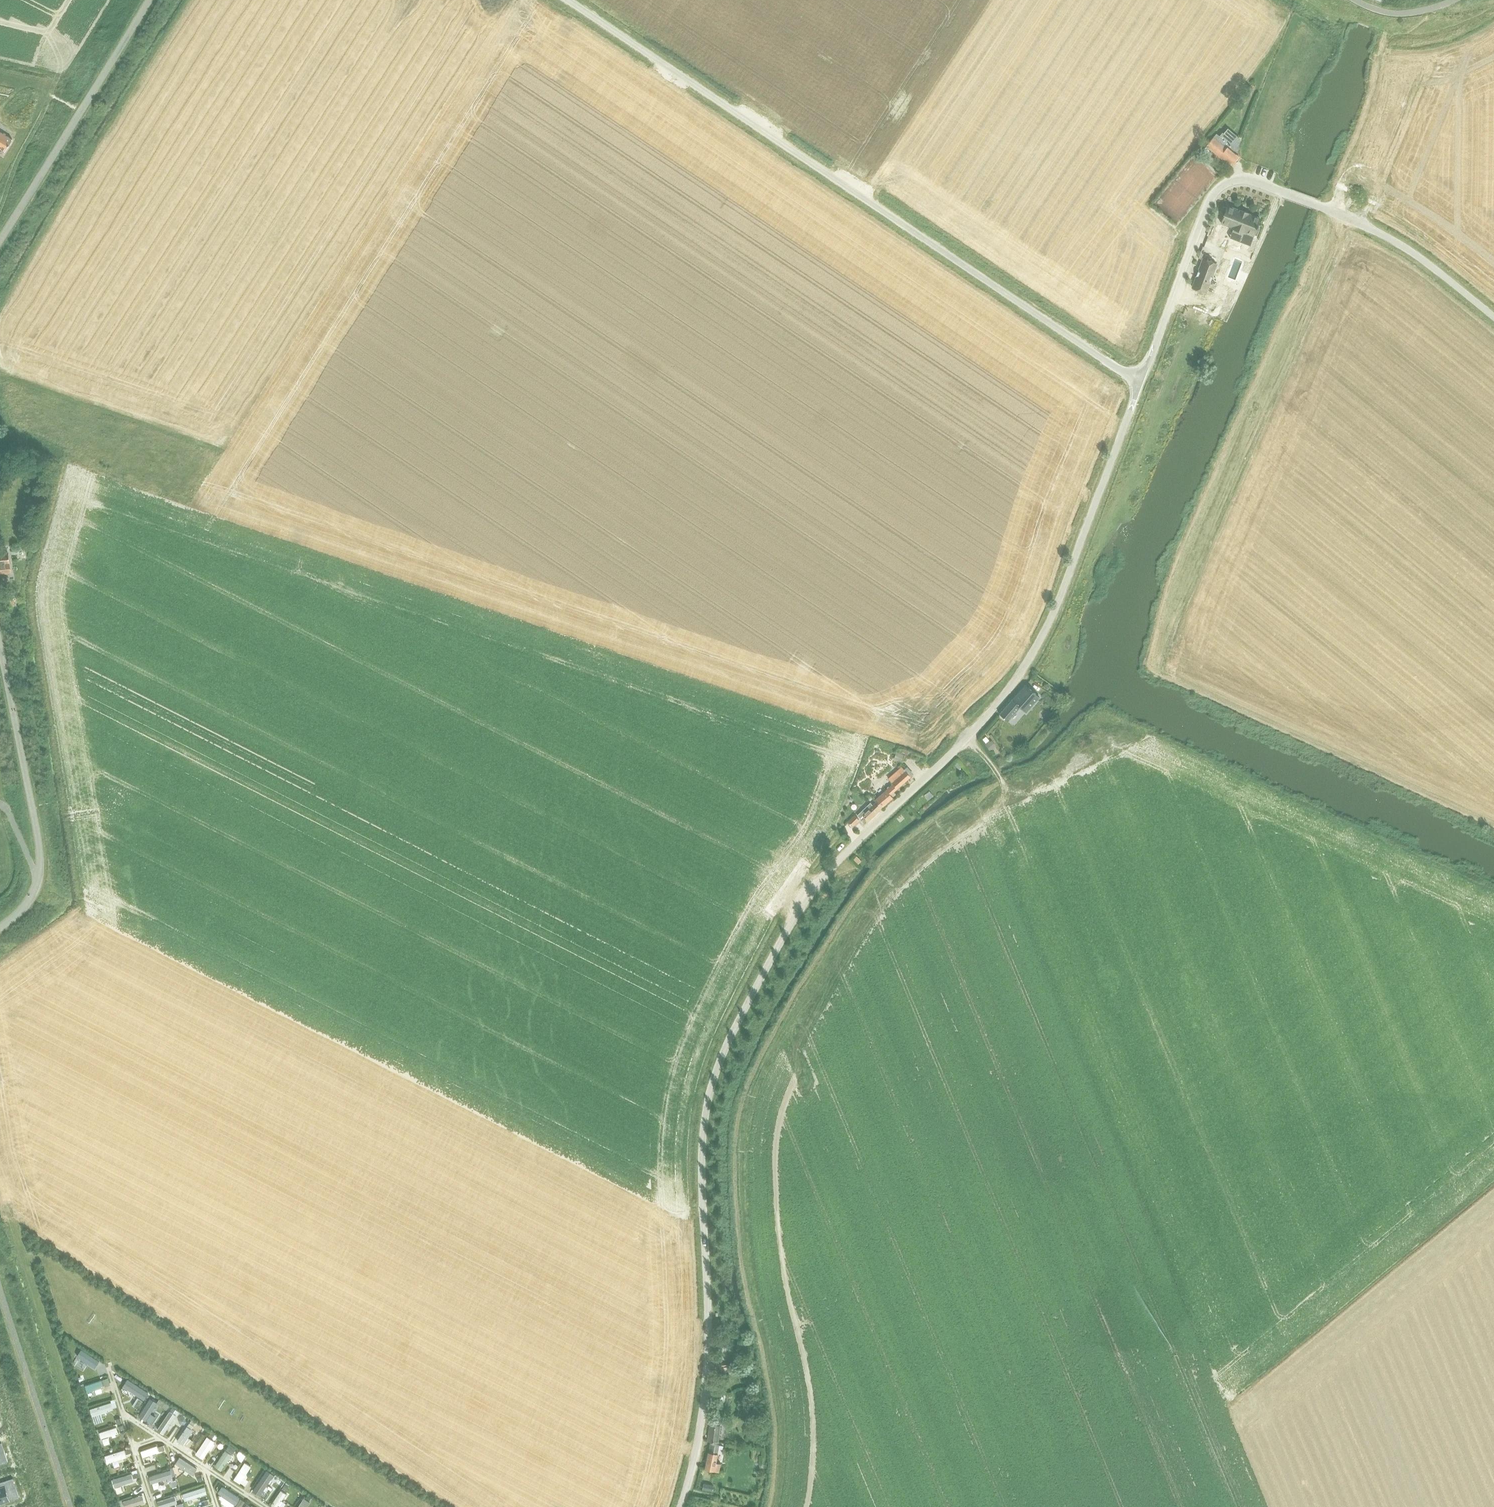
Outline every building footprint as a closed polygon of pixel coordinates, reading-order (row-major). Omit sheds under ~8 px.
[(1244,99),(1253,89),(1250,86),(1241,96),(1244,99)] [(1233,165),(1240,157),(1236,154),(1240,139),(1227,129),(1223,135),(1222,134),(1219,137),(1216,134),(1206,145),(1219,156),(1221,154),(1233,165)] [(0,132),(0,148),(5,151),(12,139),(0,132)] [(1244,231),(1253,235),(1254,234),(1256,235),(1259,227),(1256,226),(1260,218),(1247,213),(1247,212),(1240,209),(1239,210),(1227,205),(1226,207),(1223,206),(1220,212),(1223,214),(1220,222),(1231,226),(1231,228),(1233,229),(1232,230),(1241,234),(1242,232),(1244,233),(1244,231)] [(1215,263),(1203,258),(1192,287),(1204,292),(1215,263)] [(10,572),(7,552),(0,554),(0,573),(10,572)] [(6,595),(8,608),(15,607),(12,594),(6,595)] [(1013,699),(999,714),(1007,721),(1020,706),(1026,712),(1040,696),(1026,684),(1025,684),(1026,686),(1014,700),(1013,699)] [(991,741),(985,745),(990,751),(996,747),(991,741)] [(897,751),(894,758),(901,761),(904,754),(897,751)] [(890,794),(910,777),(901,767),(897,770),(900,774),(891,781),(893,783),(886,789),(890,794)] [(869,805),(864,809),(858,815),(861,818),(864,815),(868,819),(893,797),(890,794),(886,789),(874,800),(876,802),(871,807),(869,805)] [(853,825),(859,819),(855,815),(849,821),(853,825)] [(731,1364),(716,1363),(716,1373),(726,1374),(726,1372),(731,1372),(731,1364)] [(752,1370),(745,1371),(746,1379),(753,1378),(752,1370)] [(720,1433),(721,1427),(719,1427),(719,1422),(710,1420),(707,1440),(717,1442),(718,1433),(720,1433)] [(721,1449),(721,1445),(710,1443),(704,1468),(718,1471),(720,1463),(716,1462),(719,1448),(721,1449)] [(9,1499),(6,1490),(15,1487),(12,1479),(13,1479),(13,1477),(0,1481),(0,1502),(9,1499)]
